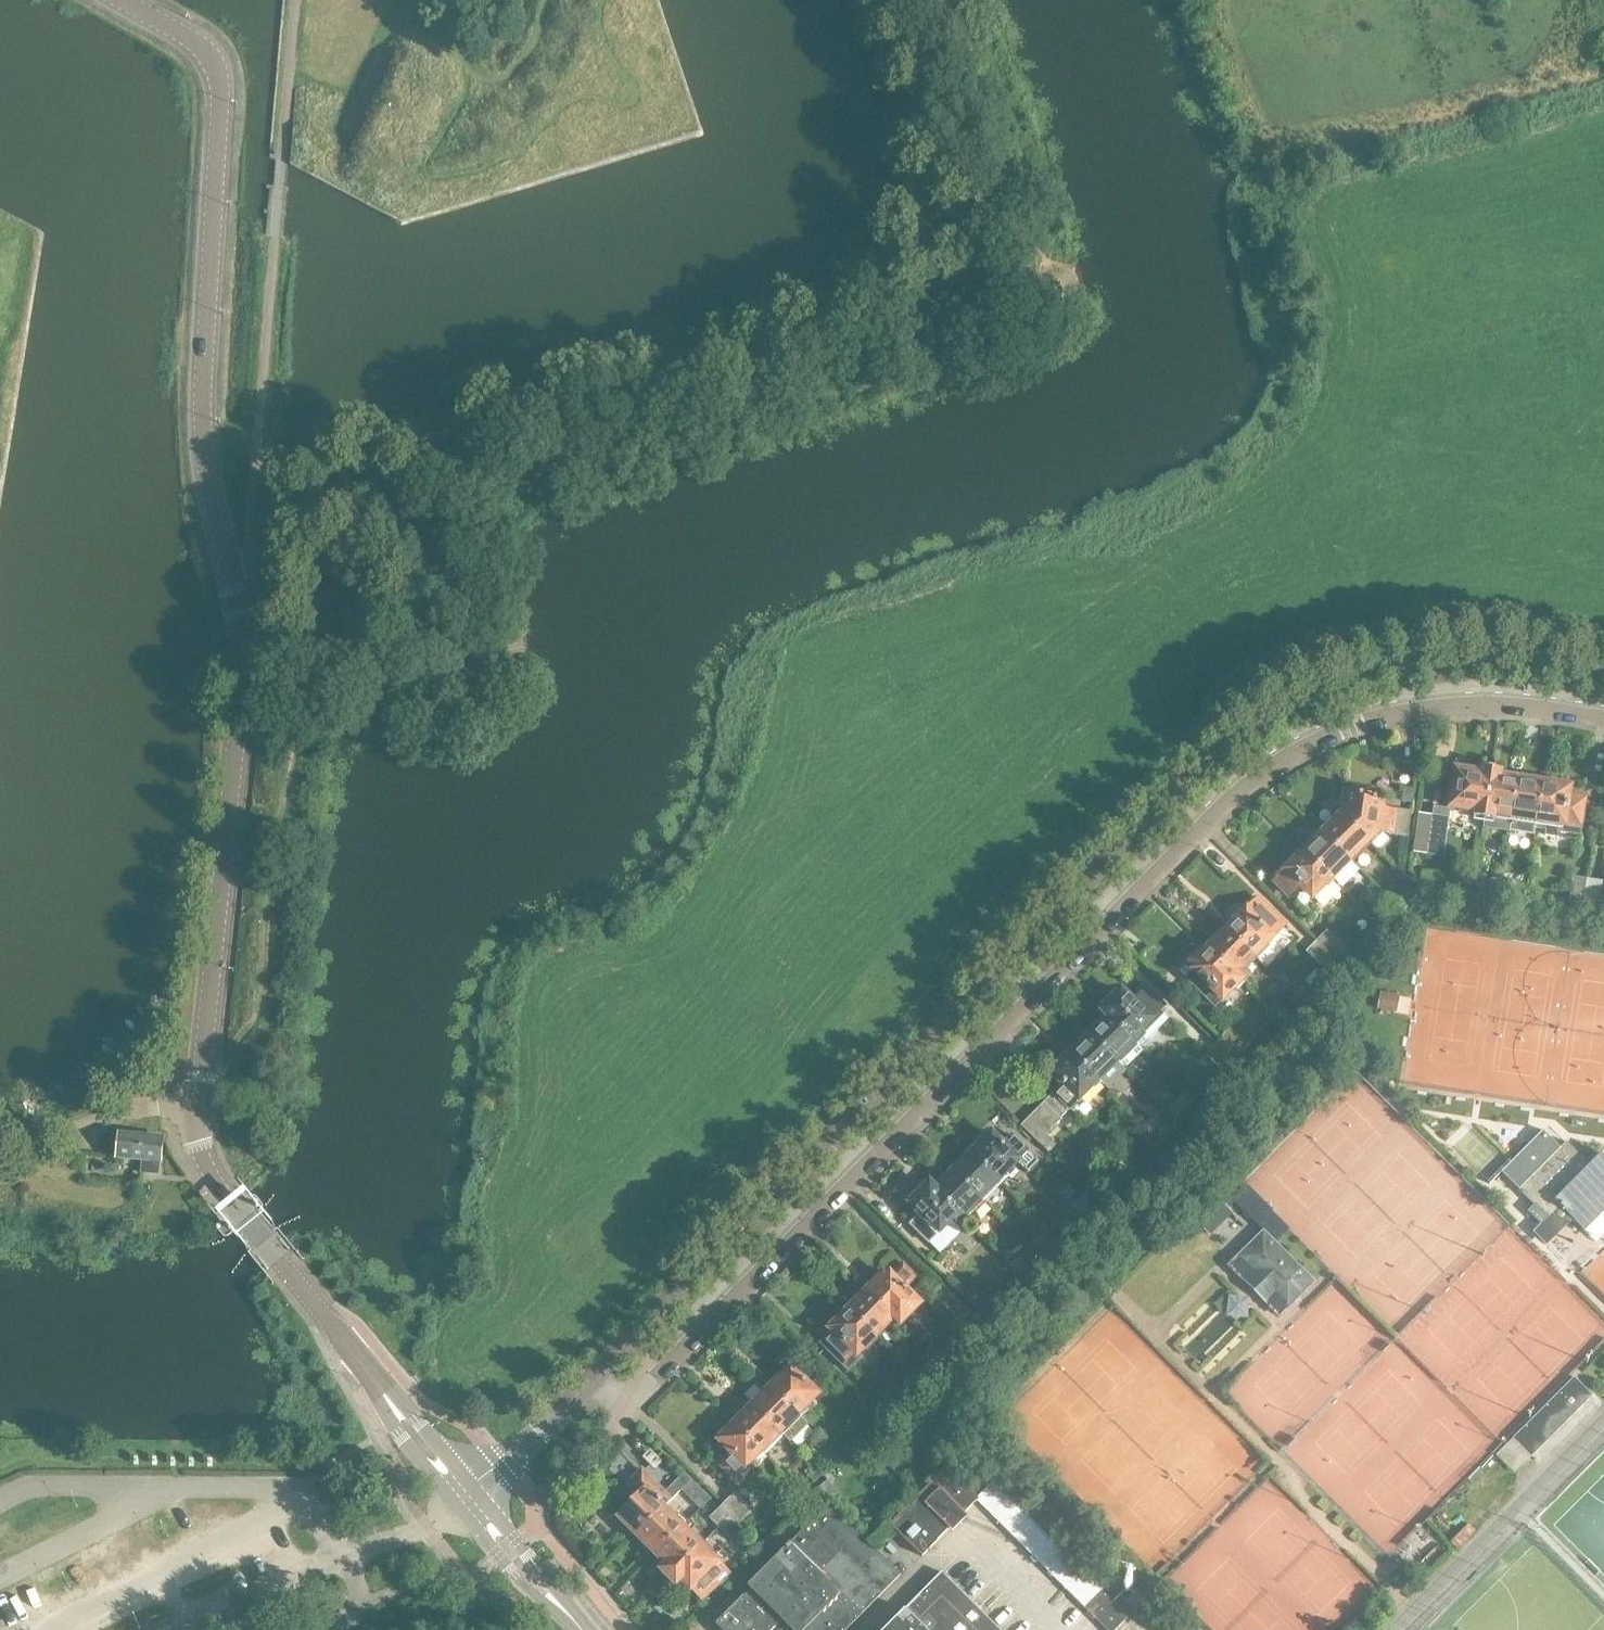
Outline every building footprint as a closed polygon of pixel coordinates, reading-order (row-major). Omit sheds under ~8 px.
[(17,376),(18,375),(19,374),(19,372),(20,370),(19,368),(18,366),(17,365),(16,363),(15,363),(14,363),(0,366),(0,380),(17,376)] [(14,396),(15,396),(16,394),(16,393),(16,391),(16,388),(15,387),(14,386),(12,385),(11,384),(0,387),(0,399),(14,396)] [(11,417),(12,415),(13,414),(13,412),(12,409),(12,408),(11,407),(10,406),(8,405),(0,407),(0,420),(11,417)] [(7,438),(8,437),(9,436),(9,434),(9,432),(9,430),(8,429),(7,428),(6,427),(5,426),(0,427),(0,440),(7,438)] [(1484,816),(1491,767),(1481,765),(1480,770),(1455,766),(1448,805),(1475,809),(1474,814),(1484,816)] [(1511,815),(1517,776),(1501,773),(1501,769),(1491,767),(1484,816),(1482,825),(1507,829),(1510,815),(1511,815)] [(1510,815),(1507,829),(1534,833),(1535,826),(1542,780),(1517,776),(1511,815),(1510,815)] [(1582,827),(1588,794),(1567,791),(1569,784),(1542,780),(1535,826),(1546,827),(1545,833),(1558,835),(1559,830),(1579,833),(1580,827),(1582,827)] [(1344,790),(1342,811),(1370,839),(1379,829),(1380,830),(1406,835),(1410,812),(1381,807),(1382,801),(1363,798),(1364,792),(1344,790)] [(1342,811),(1323,830),(1350,858),(1370,839),(1342,811)] [(1431,817),(1425,852),(1428,852),(1442,855),(1447,819),(1431,817)] [(1323,830),(1304,848),(1331,877),(1350,858),(1323,830)] [(1331,877),(1304,848),(1284,867),(1286,868),(1274,880),(1289,895),(1300,884),(1312,896),(1331,877)] [(1476,870),(1473,884),(1484,886),(1487,872),(1476,870)] [(1501,876),(1499,890),(1510,892),(1512,878),(1501,876)] [(1582,901),(1586,878),(1574,876),(1570,899),(1582,901)] [(1586,878),(1582,901),(1597,904),(1601,881),(1586,878)] [(1233,920),(1226,928),(1253,955),(1284,923),(1257,896),(1243,910),(1240,908),(1237,908),(1234,909),(1232,911),(1231,914),(1231,918),(1233,920)] [(1333,957),(1334,956),(1345,945),(1327,927),(1315,939),(1333,957)] [(1236,972),(1253,955),(1226,928),(1207,947),(1238,978),(1239,976),(1236,972)] [(1323,967),(1333,957),(1315,939),(1305,949),(1323,967)] [(1238,978),(1207,947),(1190,963),(1195,967),(1185,977),(1214,1006),(1235,985),(1233,983),(1238,978)] [(1120,989),(1100,1008),(1106,1015),(1140,1048),(1169,1019),(1159,1009),(1162,1005),(1146,989),(1132,1002),(1120,989)] [(1395,1012),(1398,994),(1378,990),(1375,1007),(1395,1012)] [(1276,1016),(1285,1008),(1275,998),(1266,1006),(1276,1016)] [(1144,1051),(1140,1048),(1106,1015),(1088,1033),(1125,1070),(1144,1051)] [(1088,1033),(1069,1052),(1097,1079),(1106,1089),(1125,1070),(1088,1033)] [(1035,1109),(1052,1127),(1060,1118),(1097,1079),(1069,1052),(1051,1070),(1062,1081),(1035,1109)] [(1021,1123),(1021,1124),(1048,1151),(1055,1144),(1044,1134),(1052,1127),(1035,1109),(1021,1123)] [(1165,1109),(1157,1117),(1167,1127),(1176,1119),(1175,1118),(1166,1110),(1165,1109)] [(1501,1171),(1533,1205),(1527,1211),(1541,1225),(1560,1207),(1583,1230),(1603,1209),(1603,1156),(1601,1153),(1589,1164),(1566,1141),(1560,1147),(1543,1130),(1501,1171)] [(161,1162),(163,1138),(163,1137),(119,1132),(117,1157),(142,1160),(141,1172),(159,1173),(160,1162),(161,1162)] [(990,1132),(971,1151),(999,1179),(1017,1161),(1028,1171),(1037,1161),(1010,1134),(1001,1143),(990,1132)] [(87,1151),(86,1167),(110,1169),(112,1153),(87,1151)] [(971,1151),(952,1170),(980,1198),(999,1179),(971,1151)] [(952,1170),(934,1188),(962,1216),(980,1198),(952,1170)] [(934,1188),(929,1183),(910,1202),(921,1213),(910,1224),(928,1241),(950,1219),(954,1224),(962,1216),(934,1188)] [(1248,1188),(1235,1201),(1270,1237),(1284,1224),(1248,1188)] [(1192,1219),(1207,1235),(1229,1213),(1213,1198),(1192,1219)] [(134,1229),(134,1225),(134,1218),(123,1219),(124,1229),(134,1229)] [(1262,1232),(1237,1257),(1286,1307),(1311,1282),(1262,1232)] [(1032,1249),(1043,1259),(1051,1252),(1040,1241),(1032,1249)] [(1009,1263),(1020,1273),(1028,1265),(1018,1254),(1009,1263)] [(866,1289),(865,1290),(897,1320),(903,1314),(903,1313),(904,1314),(905,1315),(906,1314),(911,1310),(918,1303),(906,1290),(904,1289),(917,1277),(902,1262),(890,1275),(889,1274),(887,1277),(883,1273),(866,1289)] [(897,1321),(897,1320),(865,1290),(847,1308),(875,1335),(893,1317),(897,1321)] [(821,1342),(820,1343),(849,1370),(849,1369),(849,1368),(860,1357),(861,1356),(857,1353),(875,1335),(847,1308),(840,1315),(837,1313),(834,1313),(831,1314),(829,1317),(828,1319),(829,1322),(830,1326),(829,1327),(832,1331),(821,1342)] [(916,1356),(927,1367),(935,1358),(925,1347),(916,1356)] [(771,1385),(798,1412),(817,1394),(789,1367),(771,1385)] [(1512,1438),(1530,1457),(1591,1396),(1573,1377),(1512,1438)] [(771,1385),(751,1405),(779,1432),(788,1441),(808,1422),(798,1412),(771,1385)] [(761,1450),(779,1432),(751,1405),(734,1422),(761,1450)] [(734,1477),(761,1450),(734,1422),(717,1439),(731,1452),(720,1463),(734,1477)] [(822,1454),(833,1464),(841,1457),(830,1446),(822,1454)] [(803,1473),(814,1484),(823,1475),(812,1464),(803,1473)] [(921,1557),(978,1500),(946,1468),(889,1525),(921,1557)] [(664,1492),(642,1470),(626,1486),(635,1495),(616,1514),(635,1533),(663,1506),(689,1480),(683,1473),(664,1492)] [(1128,1617),(994,1483),(978,1499),(1066,1587),(1064,1588),(1106,1629),(1115,1629),(1128,1617)] [(698,1508),(707,1498),(699,1489),(689,1499),(698,1508)] [(733,1494),(718,1509),(727,1517),(734,1524),(749,1510),(733,1494)] [(808,1520),(747,1583),(753,1589),(718,1624),(723,1629),(776,1629),(785,1620),(795,1629),(845,1629),(901,1574),(827,1500),(808,1520)] [(654,1552),(681,1524),(663,1506),(635,1533),(654,1552)] [(718,1509),(710,1517),(718,1525),(727,1517),(718,1509)] [(727,1517),(718,1525),(731,1537),(739,1529),(734,1524),(727,1517)] [(667,1575),(699,1543),(681,1524),(654,1552),(665,1564),(661,1568),(667,1575)] [(699,1543),(667,1575),(675,1582),(679,1578),(701,1598),(728,1572),(699,1543)] [(943,1574),(888,1629),(999,1629),(943,1574)] [(1125,1601),(1134,1611),(1134,1610),(1149,1595),(1150,1595),(1140,1586),(1125,1601)]
